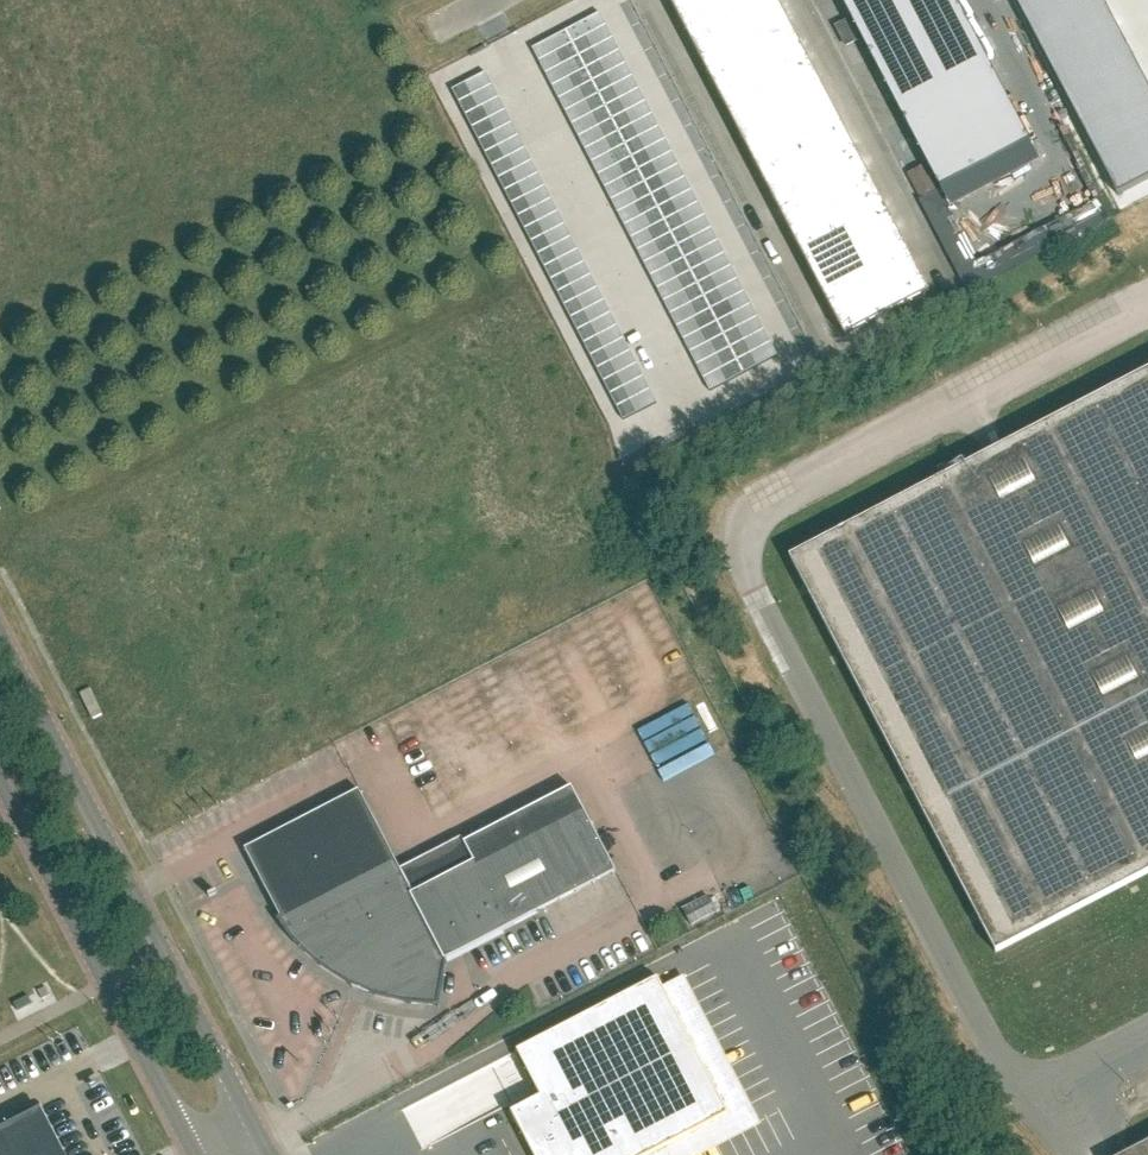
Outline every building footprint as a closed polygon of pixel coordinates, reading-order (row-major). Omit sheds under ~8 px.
[(846,337),(930,293),(777,0),(670,0),(846,337)] [(940,189),(1030,142),(956,0),(841,0),(940,189)] [(980,20),(973,0),(961,0),(969,24),(980,20)] [(1061,0),(1015,0),(1025,19),(1061,0)] [(1038,44),(1107,8),(1103,0),(1061,0),(1025,19),(1038,44)] [(1121,33),(1107,8),(1038,44),(1052,69),(1121,33)] [(600,13),(566,31),(573,43),(607,26),(600,13)] [(573,43),(580,56),(613,39),(607,26),(573,43)] [(539,61),(573,43),(566,31),(533,48),(539,61)] [(1065,95),(1134,59),(1121,33),(1052,69),(1065,95)] [(586,69),(620,51),(613,39),(580,56),(586,69)] [(580,56),(573,43),(539,61),(546,74),(580,56)] [(620,51),(586,69),(593,82),(627,64),(620,51)] [(546,74),(552,86),(586,69),(580,56),(546,74)] [(1078,120),(1147,84),(1134,59),(1065,95),(1078,120)] [(627,64),(593,82),(599,94),(633,77),(627,64)] [(593,82),(586,69),(552,86),(559,99),(593,82)] [(454,89),(460,102),(494,85),(487,72),(454,89)] [(640,89),(633,77),(599,94),(606,107),(640,89)] [(566,112),(599,94),(593,82),(559,99),(566,112)] [(1078,120),(1092,145),(1147,116),(1147,85),(1147,84),(1078,120)] [(494,85),(460,102),(467,115),(500,97),(494,85)] [(606,107),(613,120),(646,102),(640,89),(606,107)] [(606,107),(599,94),(566,112),(572,125),(606,107)] [(473,127),(507,110),(500,97),(467,115),(473,127)] [(646,102),(613,120),(619,132),(653,115),(646,102)] [(572,125),(579,137),(613,120),(606,107),(572,125)] [(473,127),(480,140),(514,123),(507,110),(473,127)] [(619,132),(626,145),(660,127),(653,115),(619,132)] [(1105,171),(1147,148),(1147,116),(1092,145),(1105,171)] [(585,150),(619,132),(613,120),(579,137),(585,150)] [(520,135),(514,123),(480,140),(486,153),(520,135)] [(666,140),(660,127),(626,145),(632,158),(666,140)] [(626,145),(619,132),(585,150),(592,163),(626,145)] [(493,166),(527,148),(520,135),(486,153),(493,166)] [(673,153),(666,140),(632,158),(639,170),(673,153)] [(599,175),(632,158),(626,145),(592,163),(599,175)] [(499,178),(533,161),(527,148),(493,166),(499,178)] [(1105,171),(1118,196),(1147,180),(1147,148),(1105,171)] [(673,153),(639,170),(646,183),(679,165),(673,153)] [(632,158),(599,175),(605,188),(639,170),(632,158)] [(506,191),(540,174),(533,161),(499,178),(506,191)] [(686,178),(679,165),(646,183),(652,196),(686,178)] [(605,188),(612,201),(646,183),(639,170),(605,188)] [(512,204),(546,186),(540,174),(506,191),(512,204)] [(693,191),(686,178),(652,196),(659,208),(693,191)] [(652,196),(646,183),(612,201),(618,213),(652,196)] [(512,204),(519,216),(553,199),(546,186),(512,204)] [(699,204),(693,191),(659,208),(665,221),(699,204)] [(625,226),(659,208),(652,196),(618,213),(625,226)] [(519,216),(525,229),(559,212),(553,199),(519,216)] [(672,234),(706,216),(699,204),(665,221),(672,234)] [(659,208),(625,226),(632,239),(665,221),(659,208)] [(566,225),(559,212),(525,229),(532,242),(566,225)] [(672,234),(679,247),(712,229),(706,216),(672,234)] [(665,221),(632,239),(638,251),(672,234),(665,221)] [(539,255),(572,237),(566,225),(532,242),(539,255)] [(719,242),(712,229),(679,247),(685,259),(719,242)] [(645,264),(679,247),(672,234),(638,251),(645,264)] [(572,237),(539,255),(545,267),(579,250),(572,237)] [(685,259),(692,272),(726,254),(719,242),(685,259)] [(651,277),(685,259),(679,247),(645,264),(651,277)] [(585,263),(579,250),(545,267),(552,280),(585,263)] [(732,267),(726,254),(692,272),(698,285),(732,267)] [(651,277),(658,290),(692,272),(685,259),(651,277)] [(558,293),(592,275),(585,263),(552,280),(558,293)] [(698,285),(705,297),(739,280),(732,267),(698,285)] [(698,285),(692,272),(658,290),(665,302),(698,285)] [(565,306),(599,288),(592,275),(558,293),(565,306)] [(746,292),(739,280),(705,297),(712,310),(746,292)] [(698,285),(665,302),(671,315),(705,297),(698,285)] [(571,318),(605,301),(599,288),(565,306),(571,318)] [(712,310),(718,323),(752,305),(746,292),(712,310)] [(678,328),(712,310),(705,297),(671,315),(678,328)] [(605,301),(571,318),(578,331),(612,314),(605,301)] [(759,318),(752,305),(718,323),(725,335),(759,318)] [(678,328),(684,340),(718,323),(712,310),(678,328)] [(618,326),(612,314),(578,331),(584,344),(618,326)] [(759,318),(725,335),(731,348),(765,330),(759,318)] [(684,340),(691,353),(725,335),(718,323),(684,340)] [(618,326),(584,344),(591,356),(625,339),(618,326)] [(765,330),(731,348),(738,361),(772,343),(765,330)] [(698,366),(731,348),(725,335),(691,353),(698,366)] [(591,356),(597,369),(631,352),(625,339),(591,356)] [(738,361),(745,373),(779,356),(772,343),(738,361)] [(704,378),(738,361),(731,348),(698,366),(704,378)] [(638,364),(631,352),(597,369),(604,382),(638,364)] [(738,361),(704,378),(711,391),(745,373),(738,361)] [(604,382),(610,395),(644,377),(638,364),(604,382)] [(791,557),(997,952),(1147,873),(1147,371),(791,557)] [(617,407),(651,390),(644,377),(610,395),(617,407)] [(651,390),(617,407),(624,420),(657,403),(651,390)] [(475,863),(413,894),(395,858),(360,790),(319,812),(246,850),(274,903),(273,903),(281,918),(277,919),(291,937),(305,952),(320,966),(347,983),(375,996),(406,1003),(439,1006),(447,960),(616,872),(582,807),(572,788),(465,843),(475,863)] [(690,912),(708,901),(702,892),(684,903),(690,912)] [(510,1107),(535,1154),(642,1154),(729,1110),(658,972),(516,1046),(540,1091),(510,1107)] [(38,991),(43,999),(50,995),(46,987),(38,991)] [(32,1004),(29,997),(29,996),(14,1004),(15,1004),(18,1011),(32,1004)] [(102,1102),(88,1112),(96,1123),(110,1114),(102,1102)] [(41,1111),(0,1132),(0,1154),(66,1154),(65,1153),(64,1154),(41,1111)] [(1125,1154),(1147,1154),(1147,1143),(1125,1154)]
